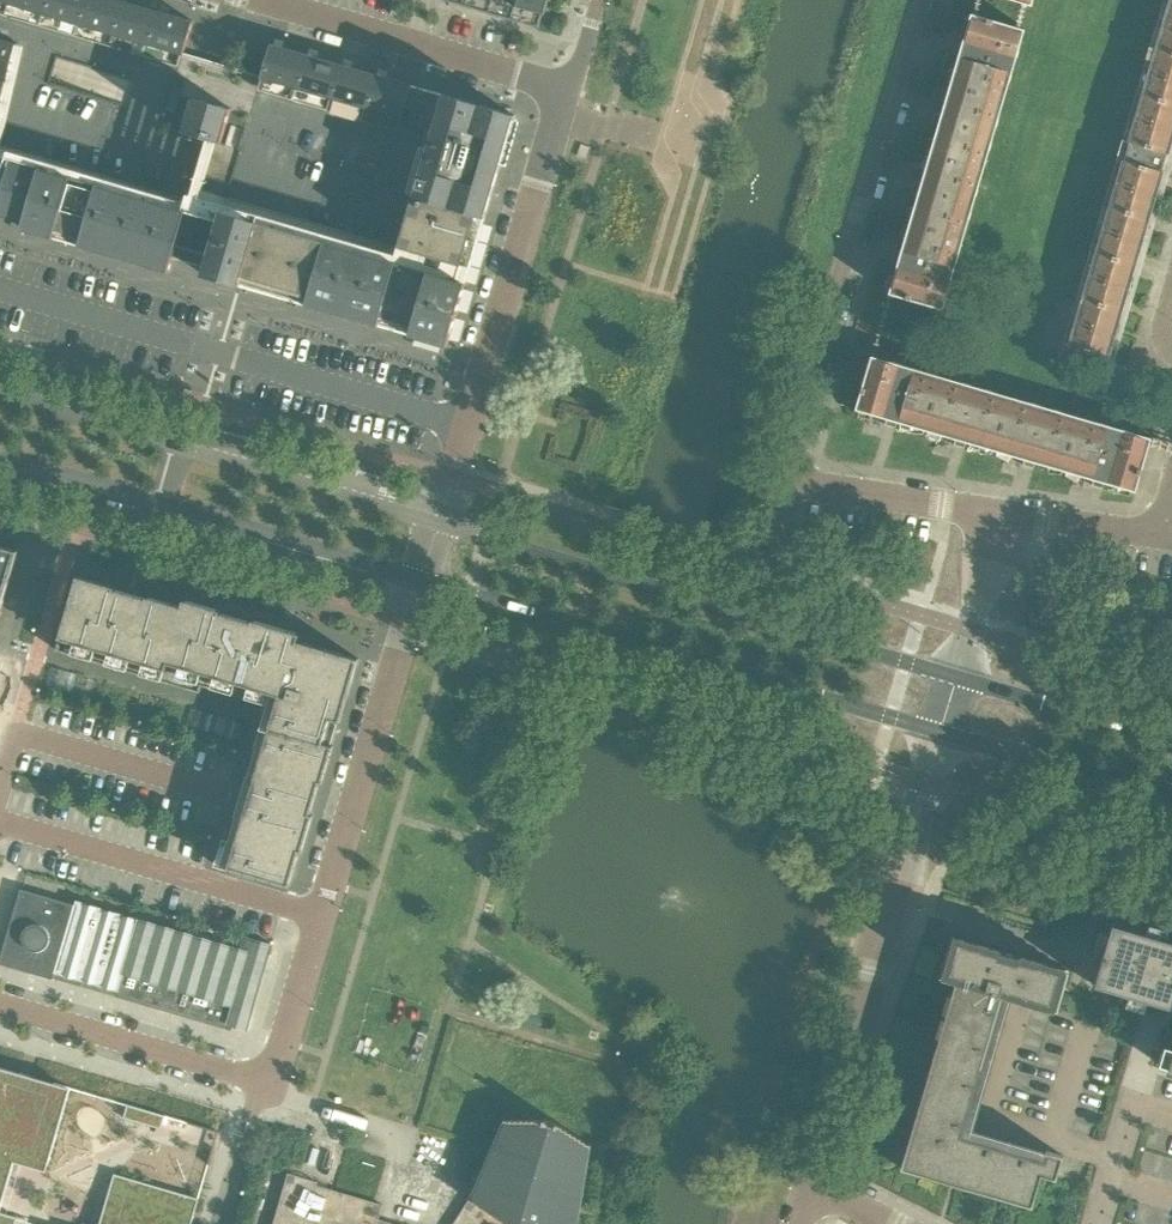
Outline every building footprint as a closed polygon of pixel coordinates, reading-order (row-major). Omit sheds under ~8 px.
[(123,0),(122,0),(0,0),(0,215),(24,222),(23,228),(170,271),(174,258),(205,267),(203,274),(207,276),(447,346),(501,164),(500,164),(507,140),(504,140),(510,119),(514,120),(515,115),(270,43),(257,89),(217,77),(180,66),(193,21),(123,0)] [(488,12),(491,0),(464,0),(462,5),(488,12)] [(513,20),(519,0),(491,0),(488,12),(513,20)] [(513,20),(538,27),(542,14),(545,15),(549,0),(519,0),(513,20)] [(1095,251),(1067,346),(1108,358),(1163,172),(1161,171),(1167,153),(1168,154),(1171,142),(1171,0),(1169,0),(1128,142),(1130,142),(1124,160),(1122,160),(1095,251)] [(959,55),(950,85),(998,98),(1002,83),(1008,84),(1012,71),(1011,71),(1013,65),(1014,60),(1015,61),(1019,47),(1013,45),(1018,29),(1018,28),(1016,27),(993,20),(993,19),(988,18),(988,19),(976,15),(977,11),(974,11),(973,14),(971,14),(968,25),(964,39),(962,45),(956,43),(954,49),(953,53),(952,53),(959,55)] [(998,98),(950,85),(948,94),(944,108),(942,114),(935,112),(934,117),(933,122),(939,124),(931,152),(978,165),(982,152),(988,153),(991,140),(993,134),(994,130),(995,130),(999,116),(993,114),(998,98)] [(576,155),(585,159),(590,147),(581,143),(576,155)] [(919,193),(910,221),(958,234),(962,221),(968,222),(972,209),(971,209),(972,203),(974,198),(975,198),(979,185),(973,183),(978,165),(931,152),(928,162),(924,177),(922,183),(915,181),(914,187),(912,191),(919,193)] [(958,234),(910,221),(907,232),(903,246),(901,252),(895,251),(894,255),(893,260),(899,262),(889,293),(906,299),(911,300),(936,307),(937,306),(942,289),(947,291),(951,278),(951,277),(952,271),(953,267),(954,267),(958,254),(952,252),(958,234)] [(897,421),(926,429),(940,382),(924,378),(926,372),(912,368),(908,367),(902,365),(889,361),(887,367),(871,362),(870,362),(856,409),(867,412),(880,416),(887,418),(885,424),(890,425),(895,427),(897,421)] [(994,449),(1008,402),(993,398),(995,392),(981,388),(981,389),(977,388),(971,386),(971,385),(958,381),(956,387),(940,382),(926,429),(937,432),(950,436),(956,438),(954,444),(959,446),(965,447),(967,441),(994,449)] [(1025,407),(1008,402),(994,449),(1005,452),(1019,456),(1025,458),(1023,464),(1028,466),(1034,468),(1036,461),(1065,470),(1080,423),(1062,418),(1064,412),(1050,408),(1050,409),(1046,408),(1040,406),(1040,405),(1027,401),(1025,407)] [(1080,423),(1065,470),(1074,473),(1087,476),(1094,478),(1092,485),(1097,486),(1103,488),(1105,482),(1135,491),(1140,473),(1141,474),(1142,469),(1149,444),(1147,443),(1131,438),(1133,433),(1120,429),(1119,429),(1115,428),(1109,426),(1096,422),(1094,427),(1080,423)] [(18,550),(0,545),(0,612),(18,550)] [(56,649),(131,671),(131,669),(130,669),(132,659),(162,668),(160,677),(158,677),(157,679),(165,682),(166,679),(164,679),(167,669),(197,678),(194,688),(193,687),(192,690),(199,692),(201,685),(268,704),(255,746),(257,747),(248,775),(247,774),(235,815),(236,816),(233,828),(226,826),(215,864),(289,886),(299,851),(302,852),(313,814),(310,814),(319,782),(322,783),(333,745),(330,745),(338,720),(340,721),(358,658),(298,640),(300,633),(253,619),(252,621),(220,612),(221,610),(184,599),(182,606),(147,596),(147,598),(115,589),(116,586),(78,575),(56,649)] [(1095,584),(1092,596),(1104,599),(1106,587),(1095,584)] [(47,684),(73,691),(78,674),(52,666),(47,684)] [(187,725),(238,740),(243,722),(192,708),(187,725)] [(58,973),(64,954),(61,952),(75,905),(21,889),(0,959),(0,964),(53,979),(55,972),(58,973)] [(64,954),(58,973),(247,1028),(272,943),(240,934),(236,949),(76,901),(75,905),(61,952),(64,954)] [(1113,924),(1095,986),(1171,1008),(1171,942),(1113,924)] [(901,1168),(956,1184),(1032,1206),(1041,1174),(1056,1178),(1063,1155),(1046,1150),(1045,1152),(1046,1153),(1045,1159),(971,1137),(973,1132),(963,1129),(982,1065),(1003,994),(1057,1010),(1069,970),(951,935),(940,975),(956,980),(901,1168)] [(14,1161),(46,1171),(70,1087),(0,1066),(0,1210),(14,1161)] [(133,1120),(161,1128),(165,1115),(137,1107),(133,1120)] [(457,1223),(576,1223),(589,1146),(590,1147),(591,1144),(585,1142),(586,1141),(581,1139),(581,1138),(576,1137),(577,1135),(572,1133),(572,1132),(567,1131),(568,1129),(563,1127),(563,1126),(558,1125),(558,1123),(543,1119),(542,1120),(538,1119),(537,1120),(532,1118),(532,1120),(526,1118),(526,1120),(521,1119),(520,1120),(515,1118),(514,1120),(510,1119),(509,1120),(504,1118),(503,1120),(504,1121),(471,1197),(470,1197),(469,1199),(473,1200),(457,1223)] [(199,1198),(114,1173),(99,1223),(191,1223),(199,1198)] [(377,1220),(382,1204),(371,1201),(370,1202),(337,1192),(337,1191),(326,1187),(324,1192),(315,1189),(317,1181),(288,1173),(288,1174),(289,1174),(282,1198),(280,1197),(280,1199),(282,1199),(275,1223),(273,1222),(273,1223),(274,1223),(391,1223),(377,1220)] [(42,1209),(21,1204),(16,1223),(38,1223),(42,1209)] [(17,1217),(0,1212),(0,1223),(15,1223),(17,1217)]
